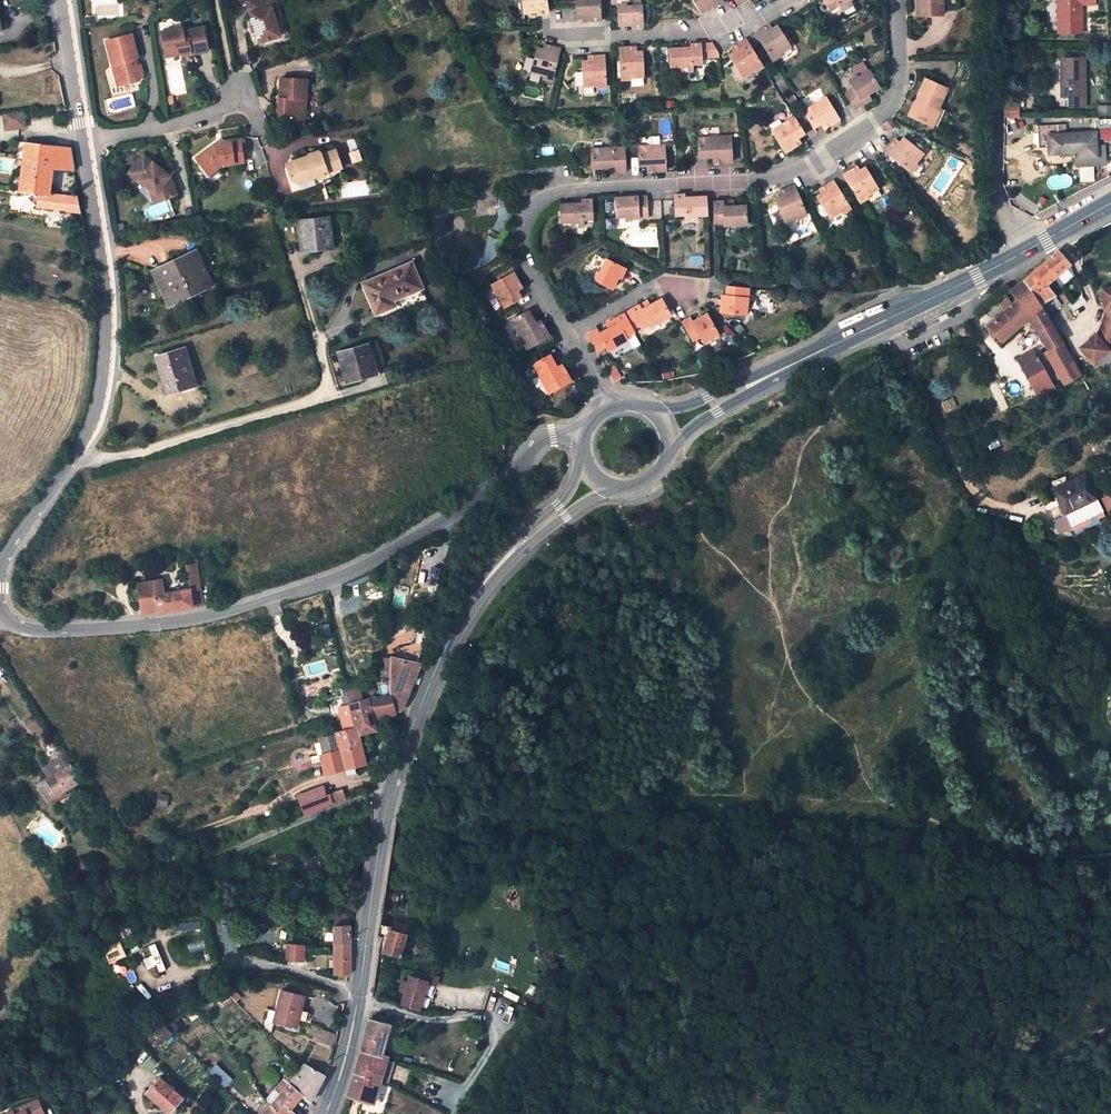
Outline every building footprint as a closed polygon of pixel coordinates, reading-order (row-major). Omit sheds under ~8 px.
[(246,3),(250,16),(251,16),(254,28),(256,33),(260,45),(280,38),(274,18),(271,9),(276,8),(274,0),(256,0),(246,3)] [(548,10),(547,0),(522,0),(524,10),(531,9),(531,13),(541,11),(548,10)] [(577,16),(583,16),(584,19),(591,18),(600,18),(599,0),(594,0),(576,1),(577,8),(577,16)] [(700,10),(706,7),(707,9),(713,5),(722,0),(694,0),(700,10)] [(838,6),(841,11),(852,4),(849,0),(850,0),(825,0),(831,11),(838,6)] [(917,15),(942,15),(942,0),(917,0),(917,15)] [(1058,33),(1082,33),(1083,4),(1095,4),(1095,0),(1059,0),(1058,33)] [(852,4),(841,11),(845,16),(855,10),(852,4)] [(641,6),(617,7),(619,22),(625,22),(625,25),(632,25),(642,24),(641,6)] [(276,8),(271,9),(274,18),(279,16),(276,8)] [(790,47),(777,25),(772,29),(769,25),(763,29),(756,33),(772,58),(790,47)] [(182,30),(161,34),(164,49),(170,53),(171,58),(183,55),(183,52),(189,51),(190,56),(208,53),(203,29),(183,33),(182,30)] [(132,36),(106,42),(115,78),(118,77),(121,87),(139,82),(142,77),(139,66),(136,67),(134,60),(137,59),(132,36)] [(754,52),(746,39),(735,46),(732,48),(735,52),(729,55),(743,77),(761,64),(754,52)] [(691,47),(669,49),(670,68),(680,67),(681,72),(693,71),(692,65),(702,64),(701,58),(710,57),(709,43),(701,44),(694,44),(691,44),(691,47)] [(710,57),(719,57),(719,52),(713,43),(709,43),(710,57)] [(538,48),(531,72),(553,78),(560,49),(549,46),(544,45),(543,49),(538,48)] [(620,48),(621,78),(644,76),(642,51),(637,52),(636,46),(632,47),(620,48)] [(583,61),(584,87),(606,86),(604,55),(593,56),(588,56),(589,61),(583,61)] [(1085,58),(1062,58),(1062,97),(1069,97),(1069,106),(1085,106),(1085,97),(1085,58)] [(868,68),(849,81),(853,87),(845,92),(854,107),(867,100),(864,94),(867,92),(878,85),(868,68)] [(927,79),(909,116),(930,127),(939,108),(948,89),(927,79)] [(307,81),(281,80),(280,100),(279,100),(278,120),(301,121),(301,111),(306,111),(307,81)] [(839,117),(825,96),(807,107),(803,110),(813,126),(820,122),(826,118),(829,123),(839,117)] [(936,130),(946,111),(939,108),(930,127),(936,130)] [(22,110),(3,113),(5,130),(25,127),(22,110)] [(771,130),(785,151),(794,145),(791,139),(796,136),(804,132),(794,116),(771,130)] [(829,123),(826,118),(820,122),(823,127),(829,123)] [(1038,147),(1049,147),(1049,135),(1067,134),(1066,123),(1037,125),(1038,147)] [(1105,164),(1104,146),(1097,146),(1096,132),(1067,134),(1049,135),(1049,147),(1050,154),(1072,153),(1078,152),(1078,158),(1079,166),(1105,164)] [(731,136),(698,138),(698,156),(713,156),(720,155),(720,161),(732,161),(731,136)] [(800,142),(796,136),(791,139),(794,145),(800,142)] [(885,152),(908,170),(922,153),(902,137),(898,142),(895,139),(885,152)] [(19,191),(38,193),(49,194),(52,170),(74,172),(70,147),(25,142),(19,191)] [(212,148),(195,160),(205,174),(215,167),(217,170),(221,167),(243,163),(239,143),(223,146),(223,148),(220,149),(219,146),(212,148)] [(664,145),(639,146),(639,165),(647,165),(653,165),(654,170),(665,169),(664,145)] [(625,166),(624,147),(591,148),(592,167),(606,166),(611,166),(613,166),(613,172),(625,172),(625,166)] [(307,157),(293,161),(288,172),(290,179),(297,183),(314,178),(317,179),(323,177),(323,175),(339,170),(341,169),(335,151),(320,156),(316,157),(316,158),(312,159),(307,157)] [(143,155),(128,174),(139,182),(139,181),(149,189),(156,195),(159,202),(177,195),(173,184),(168,180),(165,177),(164,173),(143,155)] [(293,161),(285,164),(288,172),(293,161)] [(843,174),(858,199),(877,188),(863,166),(858,170),(856,165),(843,174)] [(205,174),(207,177),(217,170),(215,167),(205,174)] [(1095,181),(1094,167),(1081,167),(1082,182),(1095,181)] [(323,177),(317,179),(318,182),(340,174),(339,170),(323,175),(323,177)] [(849,205),(834,179),(820,188),(822,192),(816,196),(830,217),(849,205)] [(775,198),(785,221),(805,213),(793,185),(779,192),(781,196),(775,198)] [(149,189),(155,204),(159,202),(156,195),(149,189)] [(37,207),(50,208),(51,195),(49,194),(38,193),(37,207)] [(78,197),(66,196),(51,195),(50,208),(65,209),(66,212),(81,212),(78,197)] [(707,197),(685,198),(685,195),(675,195),(676,215),(685,215),(685,221),(698,220),(697,216),(707,215),(707,199),(707,197)] [(646,196),(616,198),(617,217),(638,216),(639,218),(648,218),(646,196)] [(573,227),(585,226),(585,221),(594,220),(593,200),(583,200),(583,204),(561,205),(562,223),(573,222),(573,227)] [(714,201),(715,220),(724,220),(724,225),(747,224),(746,205),(733,205),(729,206),(729,200),(714,201)] [(328,218),(299,222),(302,250),(331,247),(328,218)] [(204,248),(153,272),(168,304),(173,302),(211,284),(209,279),(200,260),(208,256),(204,248)] [(1042,263),(1054,277),(1069,264),(1057,251),(1042,263)] [(216,275),(208,256),(200,260),(209,279),(216,275)] [(607,259),(595,281),(610,288),(613,282),(616,283),(623,268),(607,259)] [(411,263),(363,284),(381,326),(429,305),(411,263)] [(1041,288),(1045,285),(1054,277),(1042,263),(1027,276),(1032,282),(1034,280),(1041,288)] [(492,285),(505,309),(522,299),(518,292),(515,286),(520,284),(514,273),(492,285)] [(1022,281),(1040,306),(1054,295),(1045,285),(1041,288),(1034,280),(1032,282),(1027,276),(1022,281)] [(1012,332),(1028,318),(1033,325),(1048,351),(1044,353),(1062,383),(1062,384),(1079,375),(1042,309),(1040,306),(1022,281),(1009,291),(1016,299),(986,326),(1000,342),(1012,332)] [(722,301),(721,312),(746,315),(749,288),(728,286),(727,295),(723,295),(722,301)] [(1101,290),(1105,310),(1106,314),(1098,333),(1096,335),(1095,335),(1079,348),(1092,364),(1108,351),(1108,350),(1102,344),(1110,338),(1110,288),(1101,290)] [(651,305),(647,307),(645,302),(637,306),(631,310),(641,326),(649,322),(651,326),(671,315),(662,299),(651,305)] [(512,320),(527,349),(549,336),(543,326),(538,329),(535,323),(528,310),(512,320)] [(625,314),(634,330),(641,326),(631,310),(625,314)] [(610,351),(629,341),(626,335),(634,330),(625,314),(613,320),(615,326),(610,329),(605,332),(600,334),(610,351)] [(690,318),(683,323),(693,341),(701,337),(704,343),(718,335),(706,314),(700,318),(692,322),(690,318)] [(1017,338),(1033,325),(1028,318),(1012,332),(1017,338)] [(964,328),(958,332),(963,337),(968,333),(964,328)] [(1102,344),(1108,350),(1110,348),(1110,338),(1102,344)] [(367,345),(338,354),(346,382),(376,373),(367,345)] [(157,357),(164,381),(167,380),(168,384),(164,385),(167,393),(178,390),(177,387),(194,382),(184,348),(157,357)] [(550,354),(533,364),(549,393),(571,380),(565,370),(560,373),(557,367),(550,354)] [(1038,360),(1022,370),(1030,385),(1033,390),(1050,381),(1038,360)] [(1050,381),(1033,390),(1036,395),(1053,387),(1050,381)] [(1084,474),(1053,489),(1066,514),(1097,499),(1084,474)] [(1070,523),(1101,507),(1097,499),(1066,514),(1070,523)] [(137,583),(142,615),(204,605),(197,564),(187,566),(190,589),(165,593),(163,579),(137,583)] [(390,656),(390,677),(390,696),(395,711),(399,710),(406,700),(407,697),(420,664),(390,656)] [(343,684),(325,689),(329,703),(337,701),(335,694),(345,692),(343,684)] [(360,689),(348,692),(351,703),(363,700),(360,689)] [(363,700),(351,703),(351,704),(358,734),(376,730),(373,717),(395,711),(390,696),(368,699),(363,700)] [(336,732),(340,750),(361,744),(358,734),(351,704),(340,707),(342,720),(347,719),(350,728),(344,730),(336,732)] [(328,750),(329,752),(337,750),(333,736),(319,740),(322,751),(328,750)] [(340,750),(345,769),(354,767),(362,765),(365,764),(361,744),(340,750)] [(329,752),(320,755),(322,761),(325,774),(345,769),(340,750),(337,750),(329,752)] [(49,799),(81,781),(70,765),(67,767),(62,757),(43,768),(48,778),(37,784),(49,799)] [(347,776),(356,773),(355,771),(354,767),(345,769),(347,776)] [(317,808),(330,803),(346,798),(343,789),(326,794),(324,785),(310,791),(317,808)] [(317,808),(310,791),(296,796),(302,809),(304,814),(317,808)] [(399,903),(400,894),(387,892),(386,901),(399,903)] [(350,914),(333,915),(334,974),(348,975),(351,971),(350,928),(350,914)] [(391,921),(388,929),(405,934),(407,926),(391,921)] [(405,934),(388,929),(382,951),(399,956),(405,934)] [(127,956),(120,941),(103,948),(110,963),(127,956)] [(149,955),(145,956),(147,971),(163,969),(159,942),(147,944),(149,955)] [(304,947),(287,945),(287,961),(304,962),(304,947)] [(417,973),(415,978),(427,982),(427,984),(436,987),(438,979),(417,973)] [(398,992),(405,994),(410,979),(403,977),(398,992)] [(410,977),(410,979),(405,994),(402,1005),(419,1011),(427,984),(427,982),(415,978),(410,977)] [(232,988),(228,992),(228,994),(232,998),(237,993),(232,988)] [(305,996),(282,991),(274,1021),(297,1027),(305,996)] [(241,997),(237,993),(232,998),(236,1002),(241,997)] [(375,1020),(389,1025),(391,1019),(377,1014),(375,1020)] [(360,1049),(381,1055),(389,1025),(375,1020),(368,1018),(360,1049)] [(163,1023),(154,1031),(162,1041),(172,1034),(163,1023)] [(323,1029),(319,1042),(333,1046),(336,1033),(323,1029)] [(381,1055),(360,1049),(354,1071),(381,1079),(387,1059),(387,1057),(381,1055)] [(316,1057),(311,1066),(317,1070),(322,1060),(316,1057)] [(387,1059),(381,1079),(388,1081),(389,1077),(392,1069),(394,1062),(387,1059)] [(303,1095),(311,1102),(325,1074),(317,1070),(311,1066),(305,1063),(294,1077),(289,1082),(303,1095)] [(392,1069),(389,1077),(408,1083),(411,1075),(392,1069)] [(381,1079),(354,1071),(347,1096),(373,1104),(381,1079)] [(285,1079),(289,1082),(294,1077),(290,1074),(285,1079)] [(160,1077),(147,1092),(169,1112),(183,1097),(160,1077)] [(263,1113),(297,1113),(291,1109),(303,1095),(289,1082),(285,1079),(272,1093),(274,1095),(277,1098),(263,1113)] [(257,1113),(263,1113),(277,1098),(274,1095),(257,1113)] [(38,1099),(23,1106),(25,1110),(16,1113),(45,1113),(38,1099)] [(196,1101),(191,1107),(199,1113),(200,1113),(204,1109),(196,1101)] [(6,1113),(8,1113),(16,1113),(25,1110),(23,1106),(6,1113)]
